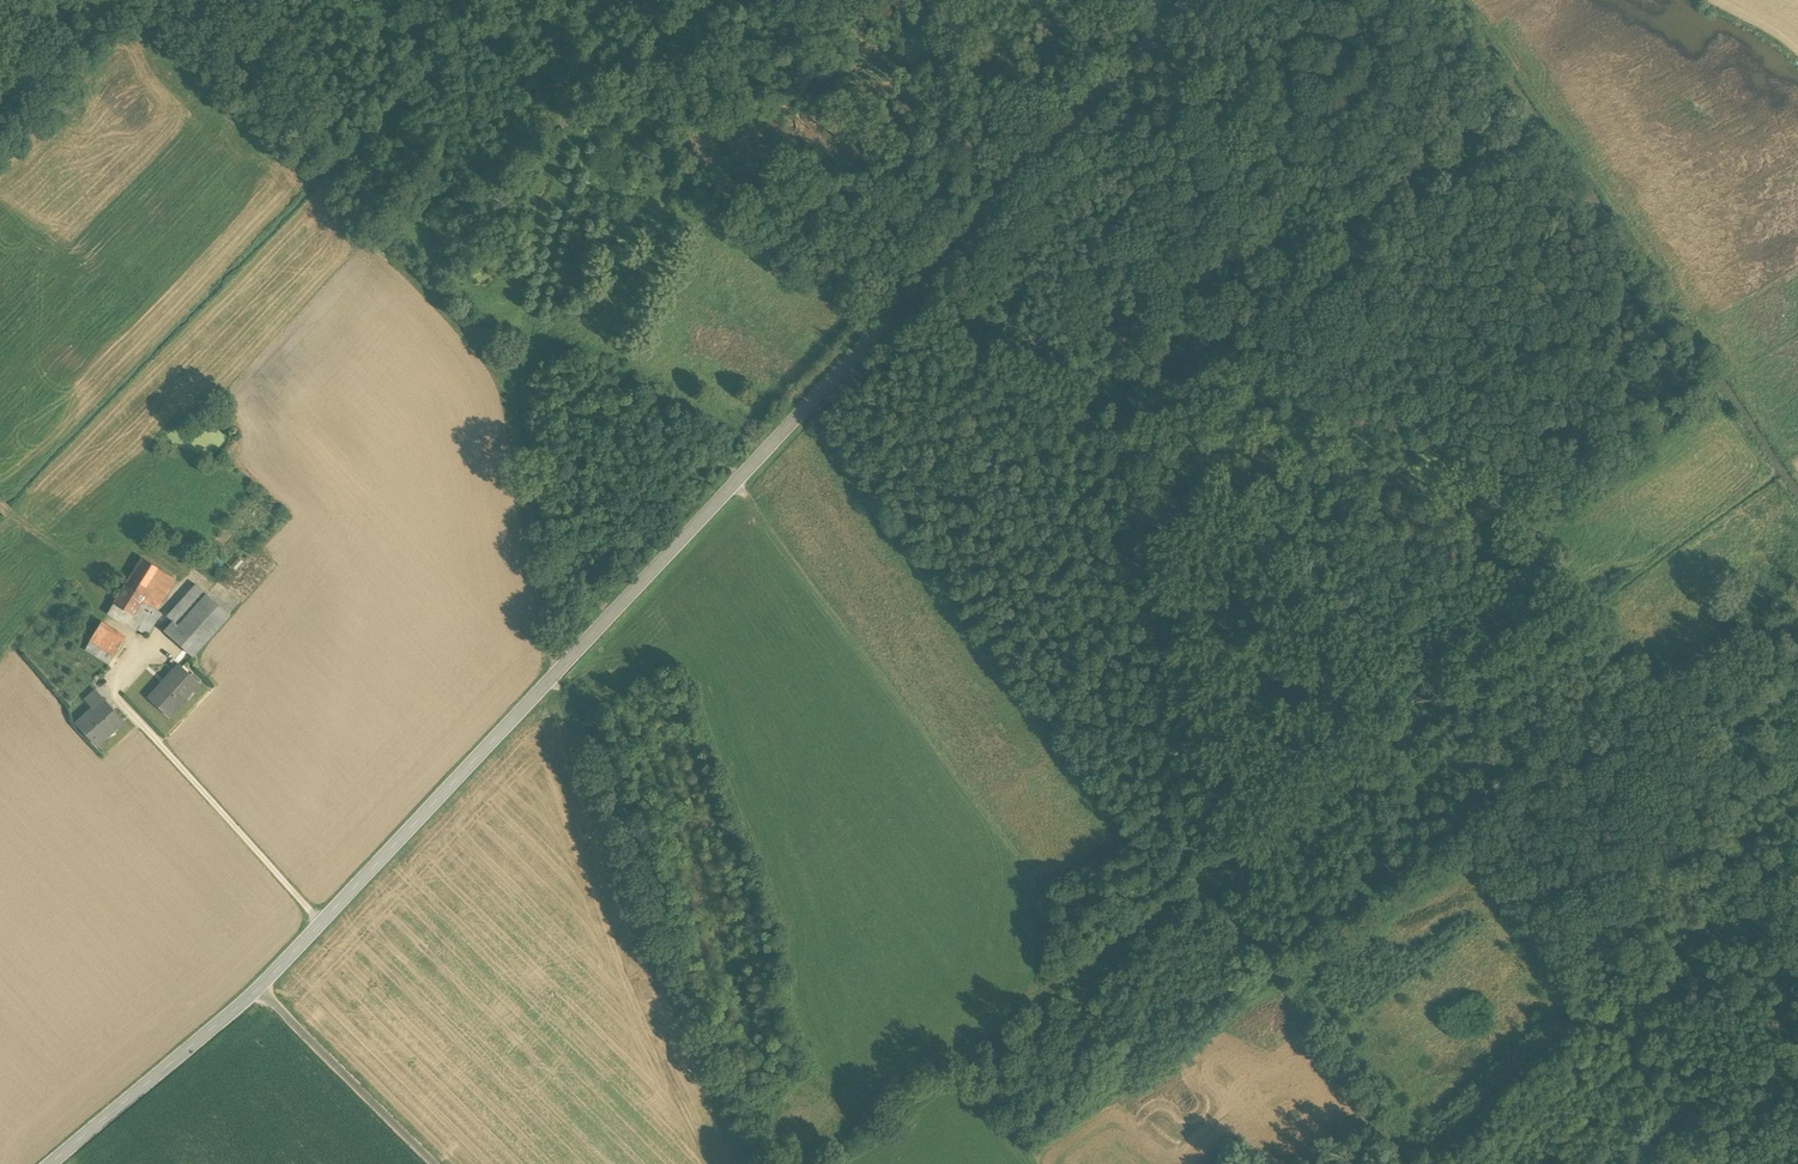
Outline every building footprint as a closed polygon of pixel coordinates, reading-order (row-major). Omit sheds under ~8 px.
[(162,571),(142,559),(126,585),(146,597),(162,571)] [(175,579),(162,571),(146,597),(143,602),(152,608),(152,607),(156,609),(175,579)] [(195,584),(168,614),(168,617),(172,621),(163,631),(192,656),(229,614),(195,584)] [(146,597),(126,585),(114,605),(134,617),(143,602),(146,597)] [(134,617),(114,605),(108,614),(137,632),(138,630),(152,608),(143,602),(134,617)] [(156,609),(152,607),(152,608),(138,630),(147,636),(161,613),(156,609)] [(126,637),(102,622),(90,641),(114,656),(126,637)] [(114,656),(90,641),(85,649),(108,664),(114,656)] [(179,664),(148,698),(169,717),(200,683),(179,664)] [(97,690),(86,700),(94,709),(103,700),(104,701),(106,700),(97,690)] [(94,709),(77,723),(96,744),(122,721),(104,701),(103,700),(94,709)]
